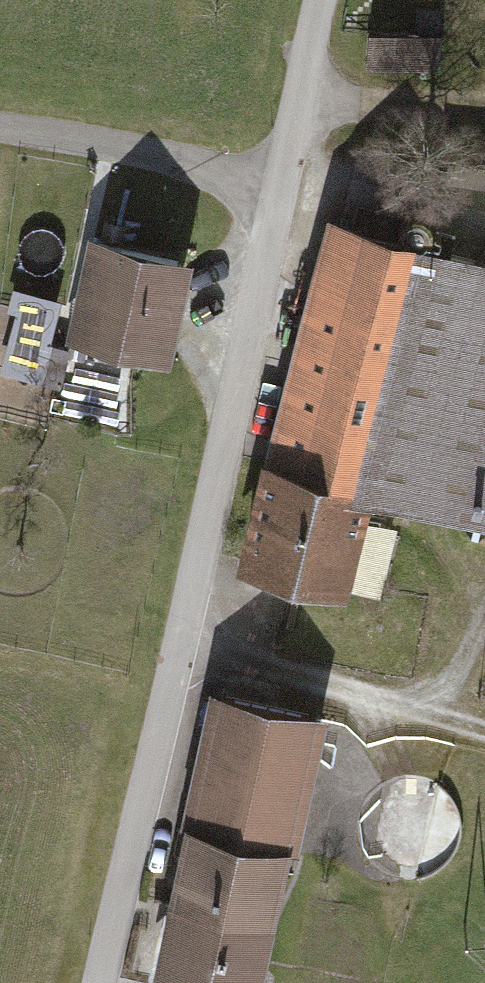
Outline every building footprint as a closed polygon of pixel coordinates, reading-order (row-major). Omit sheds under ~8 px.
[(415,36),(369,33),(367,66),(439,70),(443,10),(416,9),(415,36)] [(409,238),(413,242),(417,245),(423,245),(428,245),(433,242),(437,238),(439,233),(439,227),(437,222),(434,218),(430,215),(425,213),(420,213),(415,215),(411,218),(407,222),(406,228),(407,233),(409,238)] [(329,223),(236,573),(343,601),(347,586),(378,594),(395,530),(364,522),(372,491),(484,521),(484,264),(329,223)] [(64,341),(170,364),(192,264),(86,241),(64,341)] [(35,341),(13,336),(3,375),(26,380),(35,341)] [(147,980),(161,982),(256,982),(286,840),(296,843),(325,710),(211,685),(147,980)]
